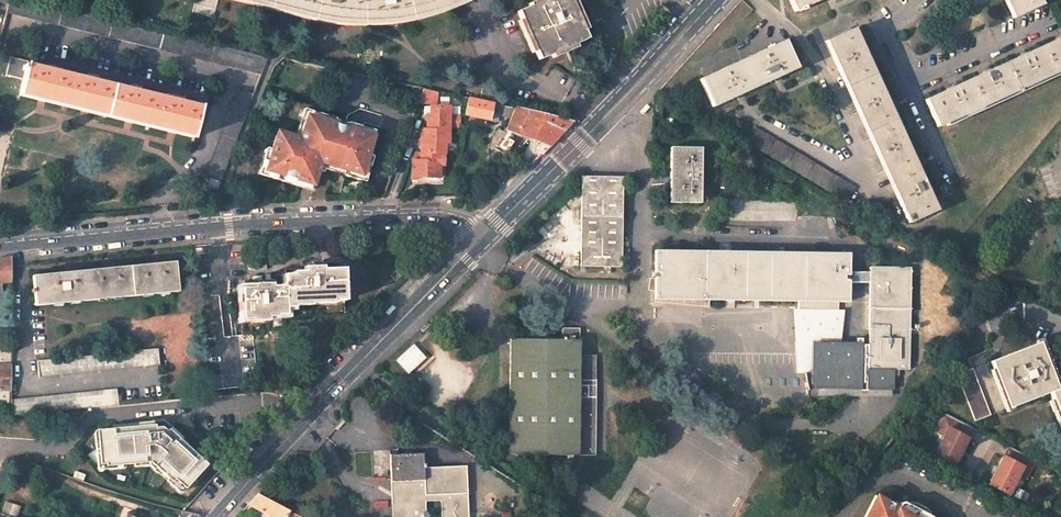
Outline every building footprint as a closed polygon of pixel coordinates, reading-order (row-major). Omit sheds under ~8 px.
[(261,75),(267,57),(119,23),(28,0),(10,0),(6,13),(261,75)] [(192,16),(212,21),(218,0),(196,0),(192,16)] [(361,26),(373,25),(393,24),(407,22),(417,20),(429,17),(445,12),(467,3),(466,0),(233,0),(343,25),(361,26)] [(517,11),(539,60),(587,39),(570,0),(536,0),(528,4),(529,6),(517,11)] [(794,12),(821,0),(789,0),(794,12)] [(1013,18),(1042,5),(1040,0),(1005,0),(1013,18)] [(853,29),(825,41),(847,88),(875,75),(853,29)] [(925,100),(938,127),(1060,70),(1060,37),(1041,46),(1005,63),(925,100)] [(784,41),(699,80),(712,107),(797,68),(784,41)] [(29,61),(10,57),(6,75),(23,79),(27,64),(28,65),(29,61)] [(55,71),(28,65),(27,64),(23,79),(19,95),(38,100),(175,134),(194,138),(201,107),(172,100),(155,96),(130,90),(113,85),(88,79),(73,76),(55,71)] [(875,75),(847,88),(909,222),(937,209),(875,75)] [(420,98),(437,102),(439,91),(424,88),(420,98)] [(496,92),(482,89),(480,97),(494,100),(496,92)] [(253,94),(237,90),(205,176),(210,178),(219,182),(253,94)] [(662,95),(657,92),(654,97),(653,117),(661,117),(662,95)] [(480,100),(468,98),(465,115),(490,120),(491,113),(493,103),(480,100)] [(516,108),(493,103),(491,113),(512,117),(516,108)] [(427,127),(449,127),(450,127),(450,123),(461,123),(461,115),(450,114),(451,104),(431,104),(431,112),(428,113),(427,127)] [(646,104),(639,112),(643,115),(650,107),(646,104)] [(528,111),(516,108),(512,117),(507,128),(535,140),(545,123),(549,115),(528,110),(528,111)] [(321,115),(304,109),(295,136),(300,138),(308,116),(319,120),(321,115)] [(572,121),(549,115),(545,123),(563,131),(572,121)] [(361,175),(373,136),(356,131),(346,128),(319,120),(308,116),(300,138),(295,136),(277,131),(272,149),(265,170),(277,174),(282,175),(299,180),(313,185),(314,181),(317,171),(320,162),(337,167),(347,170),(361,175)] [(357,126),(348,123),(346,128),(356,131),(357,126)] [(563,131),(545,123),(535,140),(550,145),(563,131)] [(421,150),(444,151),(446,151),(446,139),(448,139),(449,127),(427,127),(422,127),(421,150)] [(755,128),(747,142),(846,201),(855,187),(755,128)] [(513,141),(501,133),(493,148),(504,155),(513,141)] [(272,149),(267,147),(259,174),(276,179),(277,174),(265,170),(272,149)] [(701,147),(671,147),(670,202),(701,203),(701,147)] [(444,151),(421,150),(416,150),(416,158),(412,158),(412,174),(439,174),(439,162),(444,162),(444,151)] [(324,167),(336,170),(337,167),(320,162),(317,171),(323,172),(324,167)] [(347,170),(345,175),(360,180),(361,175),(347,170)] [(282,175),(280,181),(311,190),(313,185),(299,180),(282,175)] [(581,236),(580,266),(621,267),(622,176),(582,175),(581,205),(574,205),(574,237),(581,236)] [(216,191),(219,182),(210,178),(207,188),(216,191)] [(797,199),(721,199),(720,220),(797,221),(797,199)] [(849,253),(655,250),(654,299),(664,299),(664,307),(704,308),(704,300),(798,301),(798,309),(838,310),(838,302),(848,302),(849,253)] [(2,281),(11,281),(11,264),(12,257),(0,259),(0,293),(2,294),(2,281)] [(56,273),(32,276),(34,289),(34,293),(35,306),(178,292),(175,262),(149,264),(103,269),(56,273)] [(911,268),(870,267),(870,271),(870,283),(868,344),(862,344),(862,338),(856,338),(856,343),(812,343),(812,371),(818,371),(817,388),(861,388),(861,391),(868,391),(868,388),(892,389),(893,370),(909,370),(911,268)] [(292,274),(283,275),(284,287),(284,308),(294,307),(294,302),(335,300),(335,301),(344,300),(343,269),(317,270),(309,270),(309,271),(292,272),(292,274)] [(870,283),(870,271),(849,271),(849,282),(870,283)] [(262,287),(240,288),(242,319),(251,319),(251,314),(275,313),(275,315),(285,315),(284,308),(284,287),(274,287),(268,287),(262,287)] [(595,455),(596,380),(596,355),(579,355),(580,328),(562,327),(562,339),(510,338),(509,455),(595,455)] [(242,335),(224,337),(203,339),(209,390),(258,385),(253,334),(242,335)] [(1039,342),(990,361),(1008,408),(1049,392),(1057,389),(1039,342)] [(412,344),(395,361),(408,374),(425,358),(412,344)] [(158,348),(37,361),(39,377),(160,364),(158,348)] [(990,361),(956,374),(975,421),(1008,408),(990,361)] [(0,365),(0,390),(11,390),(11,365),(4,365),(0,365)] [(1049,392),(1060,422),(1060,387),(1057,389),(1049,392)] [(117,388),(11,399),(11,404),(11,416),(118,405),(117,388)] [(861,388),(817,388),(817,396),(861,396),(861,391),(861,388)] [(891,397),(892,389),(868,388),(868,391),(868,396),(891,397)] [(968,438),(966,437),(972,427),(946,414),(940,425),(947,428),(944,435),(933,456),(954,466),(968,438)] [(944,435),(947,428),(940,425),(936,432),(944,435)] [(205,466),(166,430),(165,432),(159,428),(151,429),(151,426),(126,431),(125,428),(117,429),(117,432),(95,436),(97,447),(95,448),(98,470),(104,469),(105,472),(132,467),(132,464),(149,462),(155,467),(153,469),(170,485),(172,481),(183,491),(205,466)] [(1009,447),(1004,457),(1002,456),(988,484),(1008,495),(1019,475),(1023,467),(1030,471),(1035,460),(1009,447)] [(390,451),(391,477),(392,516),(469,516),(466,466),(424,468),(423,453),(397,454),(396,450),(390,451)] [(390,451),(355,451),(356,478),(391,477),(390,451)] [(1026,478),(1030,471),(1023,467),(1019,475),(1026,478)] [(85,474),(76,471),(74,476),(83,479),(85,474)] [(258,494),(253,499),(248,504),(273,516),(283,516),(287,509),(258,494)] [(875,495),(864,516),(930,516),(902,503),(900,503),(899,504),(898,505),(897,506),(875,495)]
